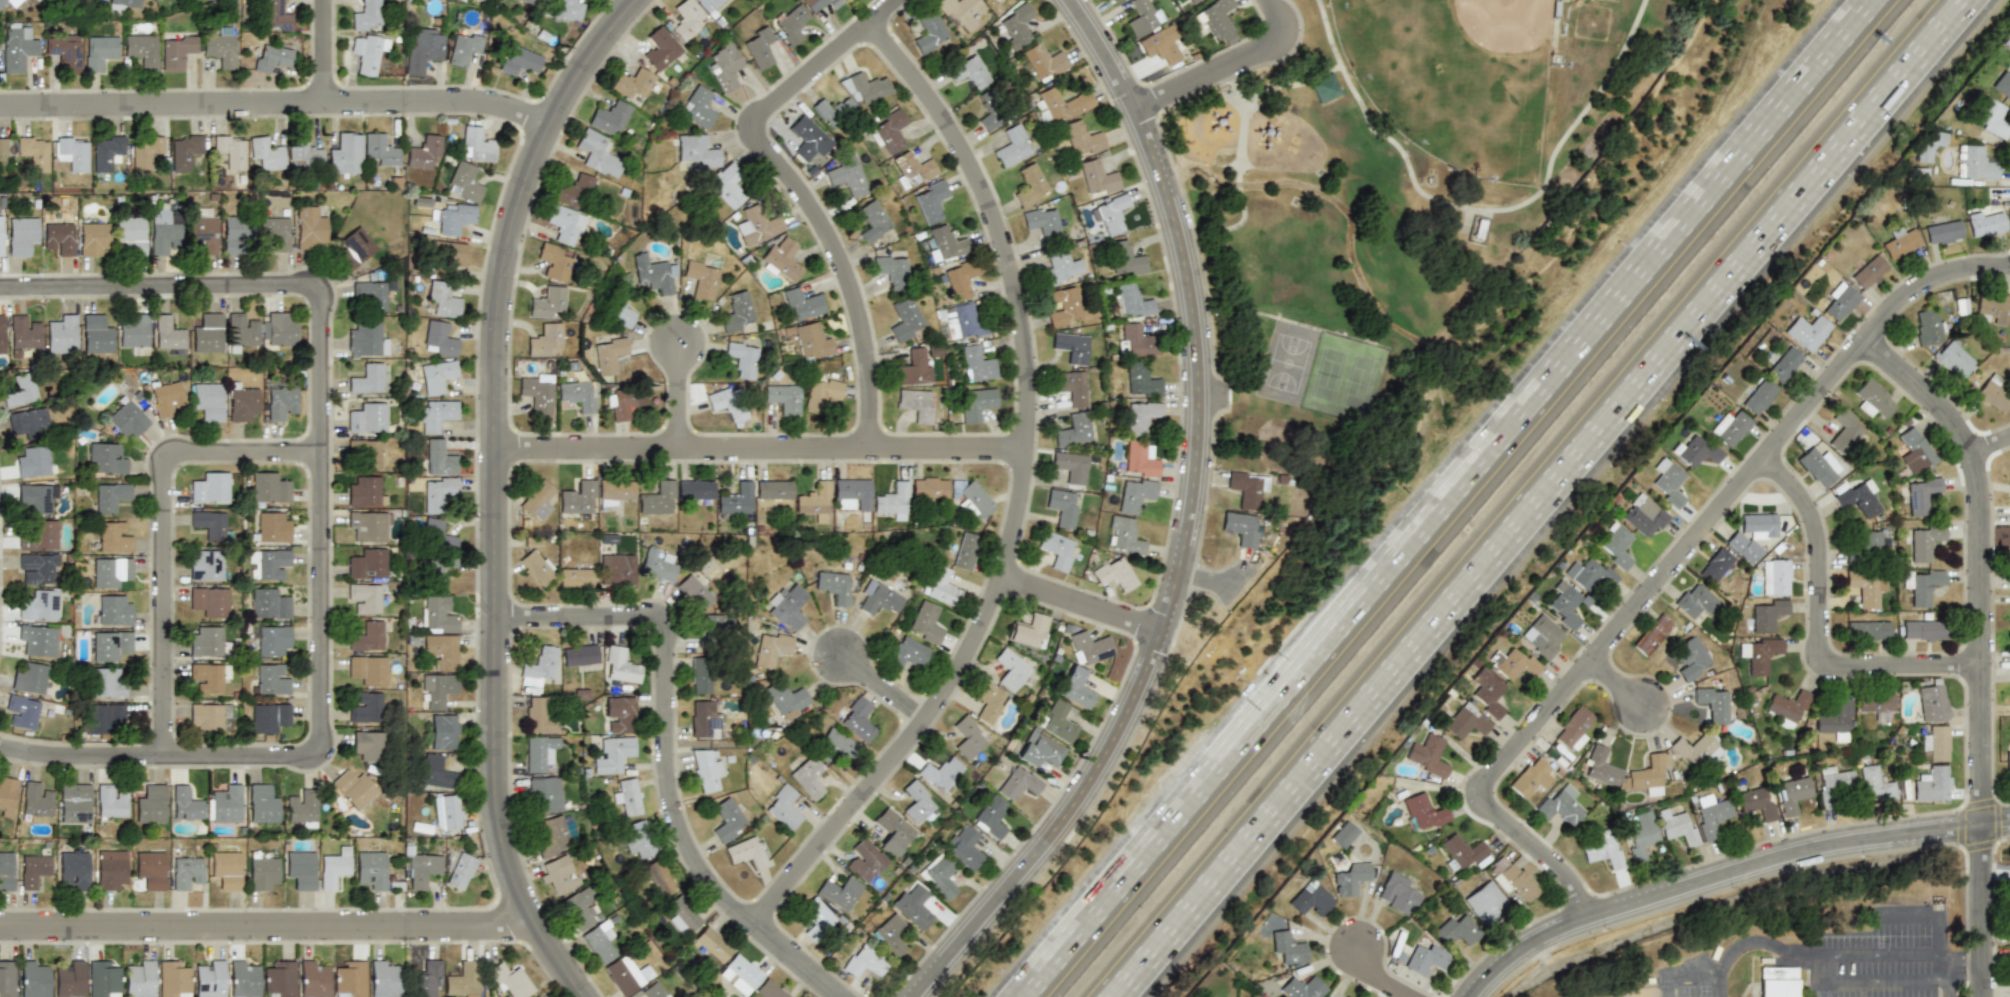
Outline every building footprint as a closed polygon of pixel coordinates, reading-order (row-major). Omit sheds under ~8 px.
[(8,0),(0,0),(0,8),(8,0)] [(108,13),(129,15),(130,5),(142,6),(143,0),(109,0),(108,13)] [(284,0),(264,0),(263,29),(291,30),(292,15),(283,15),(284,0)] [(372,30),(372,22),(381,21),(380,0),(362,0),(362,8),(352,8),(352,30),(372,30)] [(549,16),(578,24),(583,5),(574,2),(575,0),(554,0),(549,16)] [(708,19),(692,0),(682,0),(669,10),(677,19),(669,26),(682,42),(708,19)] [(708,14),(724,0),(696,0),(708,14)] [(771,23),(791,46),(804,35),(798,28),(811,17),(797,0),(771,23)] [(844,0),(800,0),(813,15),(828,2),(834,8),(844,0)] [(963,34),(981,17),(977,13),(985,6),(979,0),(955,0),(937,0),(934,3),(963,34)] [(1135,38),(1163,23),(1151,0),(1128,0),(1126,1),(1134,17),(1126,21),(1135,38)] [(1195,26),(1206,19),(1223,47),(1239,37),(1224,13),(1235,6),(1231,0),(1215,0),(1189,16),(1195,26)] [(1035,18),(1027,3),(995,21),(1012,51),(1035,38),(1027,23),(1035,18)] [(911,39),(920,55),(950,39),(937,14),(919,24),(923,32),(911,39)] [(28,22),(3,22),(3,73),(27,73),(27,54),(38,54),(38,35),(28,35),(28,22)] [(683,49),(658,24),(642,40),(649,47),(640,55),(659,73),(683,49)] [(741,37),(758,71),(775,62),(766,44),(774,40),(766,24),(741,37)] [(203,37),(203,59),(215,59),(215,70),(235,70),(235,27),(214,27),(214,37),(203,37)] [(406,76),(427,77),(428,58),(443,59),(445,30),(409,27),(406,76)] [(1146,58),(1154,54),(1158,59),(1161,57),(1166,66),(1181,58),(1163,27),(1137,41),(1146,58)] [(455,30),(448,65),(467,69),(470,50),(481,51),(483,36),(455,30)] [(357,74),(379,78),(387,38),(354,32),(350,53),(361,55),(357,74)] [(185,52),(196,52),(196,33),(162,33),(162,72),(185,72),(185,52)] [(44,54),(58,54),(58,73),(80,73),(80,34),(44,34),(44,54)] [(158,35),(124,34),(124,58),(146,59),(145,70),(157,70),(158,35)] [(119,36),(85,36),(85,72),(107,72),(107,61),(119,61),(119,36)] [(707,67),(723,94),(742,83),(736,74),(746,68),(729,40),(709,52),(715,62),(707,67)] [(1069,66),(1060,51),(1051,56),(1041,40),(1021,51),(1040,83),(1069,66)] [(536,75),(544,57),(509,43),(498,70),(514,76),(517,68),(536,75)] [(261,66),(291,67),(292,46),(261,45),(261,66)] [(972,92),(990,83),(975,54),(945,69),(952,82),(963,76),(972,92)] [(1990,86),(2009,103),(2009,62),(1990,86)] [(630,74),(619,69),(609,89),(640,105),(655,74),(635,65),(630,74)] [(892,92),(882,72),(863,81),(858,71),(840,80),(854,98),(859,97),(863,105),(892,92)] [(1341,93),(1330,72),(1309,83),(1320,104),(1341,93)] [(714,96),(697,83),(677,111),(704,131),(719,111),(709,104),(714,96)] [(1093,108),(1087,91),(1062,100),(1057,85),(1038,91),(1042,101),(1035,103),(1043,126),(1093,108)] [(985,133),(1014,115),(998,87),(978,98),(986,113),(976,118),(985,133)] [(857,108),(845,96),(832,108),(821,97),(811,107),(834,131),(857,108)] [(1999,125),(2008,107),(1984,96),(1974,115),(1981,119),(1977,127),(2003,139),(2008,129),(1999,125)] [(607,108),(597,103),(587,123),(615,137),(631,106),(612,97),(607,108)] [(909,144),(900,127),(908,123),(899,107),(867,125),(885,157),(909,144)] [(802,142),(795,149),(805,159),(813,150),(821,157),(834,143),(802,113),(787,129),(802,142)] [(1101,131),(1089,135),(1083,118),(1062,124),(1071,151),(1081,148),(1083,156),(1107,149),(1101,131)] [(1034,153),(1019,122),(1003,129),(1009,141),(992,149),(1001,168),(1034,153)] [(495,139),(484,138),(485,126),(463,125),(462,151),(470,151),(469,160),(494,162),(495,139)] [(578,162),(614,180),(624,160),(606,151),(611,139),(584,126),(574,147),(583,152),(578,162)] [(362,174),(362,132),(338,132),(338,143),(328,143),(328,174),(362,174)] [(365,154),(373,154),(373,165),(399,165),(399,143),(387,143),(387,132),(365,132),(365,154)] [(406,166),(428,168),(428,159),(440,160),(441,134),(419,133),(419,144),(407,143),(406,166)] [(677,134),(677,160),(697,159),(697,168),(719,167),(719,145),(708,145),(708,133),(677,134)] [(171,135),(171,171),(192,171),(192,154),(203,154),(203,135),(171,135)] [(244,135),(213,135),(213,158),(223,158),(223,169),(244,169),(244,135)] [(283,145),(270,146),(270,135),(249,136),(250,161),(261,161),(262,171),(284,169),(283,145)] [(88,172),(87,136),(54,137),(55,161),(66,161),(66,172),(88,172)] [(93,136),(93,171),(113,171),(113,160),(124,160),(124,136),(93,136)] [(132,171),(152,171),(152,155),(163,155),(163,136),(132,136),(132,171)] [(1932,162),(1932,144),(1943,144),(1943,136),(1916,136),(1916,162),(1932,162)] [(11,157),(11,137),(0,137),(0,157),(11,157)] [(17,159),(38,159),(38,165),(48,165),(48,137),(17,137),(17,159)] [(288,142),(288,167),(323,167),(323,142),(288,142)] [(939,175),(932,157),(919,162),(914,148),(896,155),(902,171),(896,173),(903,190),(939,175)] [(1957,148),(1956,177),(1997,178),(1998,158),(1984,158),(1984,148),(1957,148)] [(1117,172),(1105,175),(1100,156),(1079,162),(1089,197),(1121,188),(1117,172)] [(829,186),(841,182),(847,199),(868,192),(855,158),(823,169),(829,186)] [(447,184),(460,189),(457,196),(477,203),(483,187),(470,182),(477,167),(457,159),(447,184)] [(733,181),(742,173),(730,160),(706,184),(731,210),(747,195),(733,181)] [(1024,189),(1014,194),(1021,209),(1050,195),(1035,161),(1015,170),(1024,189)] [(573,182),(558,178),(553,200),(585,208),(592,177),(575,173),(573,182)] [(950,195),(943,179),(912,191),(925,226),(948,217),(941,198),(950,195)] [(1128,225),(1121,207),(1130,204),(1125,192),(1090,206),(1097,227),(1105,224),(1108,232),(1128,225)] [(855,210),(867,228),(857,234),(865,245),(892,226),(873,198),(855,210)] [(744,248),(784,229),(778,216),(768,221),(759,201),(739,210),(744,220),(733,225),(744,248)] [(551,239),(575,248),(587,214),(552,202),(544,225),(555,229),(551,239)] [(475,205),(440,203),(438,235),(461,236),(462,226),(474,227),(475,205)] [(1023,212),(1028,231),(1039,228),(1042,242),(1062,237),(1054,205),(1023,212)] [(327,216),(317,216),(317,206),(297,206),(297,247),(327,247),(327,216)] [(1965,215),(1970,238),(2006,230),(2001,207),(1965,215)] [(150,208),(150,255),(170,254),(170,245),(181,245),(180,220),(171,220),(171,208),(150,208)] [(186,244),(196,245),(196,254),(216,255),(216,216),(206,215),(206,208),(193,208),(193,215),(187,215),(186,244)] [(1930,217),(1932,225),(1924,227),(1928,246),(1963,239),(1959,220),(1949,222),(1948,214),(1930,217)] [(243,235),(253,235),(253,216),(223,216),(223,254),(243,254),(243,235)] [(38,217),(8,217),(7,257),(28,257),(28,246),(38,247),(38,217)] [(145,253),(145,217),(115,217),(115,244),(124,244),(124,253),(145,253)] [(289,251),(289,217),(259,217),(260,239),(270,239),(270,251),(289,251)] [(109,222),(79,222),(79,256),(100,256),(100,246),(109,246),(109,222)] [(972,252),(967,238),(956,242),(949,222),(928,229),(939,263),(972,252)] [(43,245),(53,245),(53,255),(74,255),(74,223),(43,223),(43,245)] [(343,250),(334,257),(346,273),(377,249),(359,225),(337,242),(343,250)] [(1921,244),(1912,225),(1880,242),(1890,261),(1921,244)] [(797,245),(780,233),(759,262),(790,285),(804,265),(790,255),(797,245)] [(1144,252),(1132,255),(1129,238),(1107,242),(1115,278),(1148,271),(1144,252)] [(565,249),(541,242),(535,261),(545,264),(542,276),(566,283),(573,262),(562,259),(565,249)] [(440,264),(466,264),(466,243),(440,243),(440,264)] [(1046,252),(1049,265),(1038,268),(1043,287),(1084,276),(1079,255),(1068,258),(1065,247),(1046,252)] [(636,287),(657,286),(658,295),(675,294),(673,260),(645,262),(644,252),(633,253),(636,287)] [(1850,277),(1864,292),(1890,267),(1875,252),(1850,277)] [(872,256),(873,275),(886,275),(886,289),(907,289),(906,255),(872,256)] [(711,301),(718,266),(686,259),(682,278),(693,281),(689,297),(711,301)] [(970,279),(980,276),(975,259),(943,269),(953,301),(974,295),(970,279)] [(1116,284),(1122,318),(1154,313),(1153,301),(1141,303),(1138,280),(1116,284)] [(385,281),(352,281),(352,301),(364,301),(364,310),(385,310),(385,281)] [(459,317),(460,295),(450,295),(451,282),(429,281),(428,305),(434,305),(433,315),(459,317)] [(1822,309),(1836,323),(1861,297),(1847,283),(1822,309)] [(565,286),(542,285),(541,295),(529,295),(528,318),(552,319),(552,309),(564,310),(565,286)] [(801,295),(798,285),(781,290),(791,322),(826,312),(819,290),(801,295)] [(1075,286),(1044,292),(1046,303),(1055,301),(1056,309),(1047,311),(1051,328),(1082,321),(1075,286)] [(724,295),(729,314),(718,318),(723,333),(755,324),(745,289),(724,295)] [(898,322),(888,327),(897,343),(927,328),(909,295),(889,305),(898,322)] [(1993,295),(1992,302),(1977,301),(1976,321),(2009,323),(2009,296),(1993,295)] [(639,311),(617,297),(605,315),(626,330),(639,311)] [(943,308),(950,341),(990,332),(988,323),(978,325),(973,301),(943,308)] [(1936,307),(1911,312),(1917,346),(1942,341),(1936,307)] [(257,345),(256,320),(244,320),(244,312),(227,313),(228,346),(257,345)] [(296,345),(295,320),(287,320),(287,312),(267,312),(267,345),(296,345)] [(1810,354),(1833,326),(1815,312),(1808,321),(1798,314),(1783,332),(1810,354)] [(222,351),(222,313),(201,313),(201,323),(192,323),(192,351),(222,351)] [(75,352),(75,314),(56,314),(56,324),(46,324),(46,352),(75,352)] [(82,352),(107,352),(107,314),(82,314),(82,352)] [(118,345),(129,345),(129,354),(148,354),(148,314),(128,314),(128,324),(118,324),(118,345)] [(154,314),(155,347),(174,347),(174,353),(184,353),(184,324),(174,325),(174,314),(154,314)] [(30,315),(10,315),(10,347),(40,347),(40,325),(30,325),(30,315)] [(449,322),(426,319),(423,352),(456,356),(459,335),(448,334),(449,322)] [(347,357),(387,357),(387,333),(378,333),(378,321),(356,321),(356,331),(347,331),(347,357)] [(801,360),(833,353),(829,333),(818,336),(815,321),(793,325),(801,360)] [(561,322),(538,322),(538,334),(527,334),(527,356),(561,356),(561,322)] [(1155,356),(1155,333),(1143,333),(1143,323),(1118,323),(1119,356),(1155,356)] [(1052,354),(1065,354),(1065,365),(1087,365),(1087,334),(1052,334),(1052,354)] [(593,340),(597,376),(619,374),(617,354),(628,353),(626,337),(593,340)] [(1956,382),(1975,364),(1950,338),(1931,356),(1956,382)] [(753,379),(756,343),(725,341),(723,357),(734,358),(733,378),(753,379)] [(965,382),(997,378),(995,359),(984,361),(982,342),(961,345),(965,382)] [(1805,357),(1790,344),(1765,371),(1780,385),(1805,357)] [(899,384),(931,383),(930,358),(921,358),(921,347),(908,347),(909,365),(898,365),(899,384)] [(420,365),(424,395),(442,393),(441,382),(459,379),(456,359),(420,365)] [(1149,360),(1127,361),(1127,396),(1161,396),(1161,376),(1149,377),(1149,360)] [(348,392),(384,392),(384,362),(358,362),(358,373),(348,373),(348,392)] [(1066,407),(1086,406),(1084,370),(1054,372),(1055,395),(1065,394),(1066,407)] [(12,387),(0,391),(0,394),(5,409),(38,398),(29,371),(9,378),(12,387)] [(552,414),(552,374),(519,374),(519,393),(530,393),(530,414),(552,414)] [(1862,399),(1855,406),(1870,418),(1877,411),(1884,418),(1898,403),(1867,375),(1853,391),(1862,399)] [(1990,375),(1972,396),(1998,417),(2009,403),(2009,391),(1990,375)] [(1780,390),(1765,376),(1740,403),(1756,417),(1780,390)] [(805,402),(838,407),(843,382),(809,377),(805,402)] [(176,414),(174,404),(183,402),(178,379),(149,385),(156,418),(176,414)] [(557,382),(557,404),(578,403),(578,413),(597,413),(596,381),(557,382)] [(223,383),(192,383),(192,412),(203,412),(203,422),(223,422),(223,383)] [(711,414),(725,409),(730,424),(749,418),(738,383),(704,394),(711,414)] [(763,405),(780,405),(780,416),(799,416),(799,384),(763,384),(763,405)] [(258,421),(258,388),(228,388),(228,421),(258,421)] [(288,421),(288,410),(297,410),(297,388),(267,388),(267,421),(288,421)] [(960,390),(962,424),(981,422),(980,411),(998,410),(996,388),(960,390)] [(644,407),(644,389),(608,389),(608,421),(629,421),(629,407),(644,407)] [(932,390),(897,390),(897,411),(916,412),(915,423),(932,424),(932,390)] [(128,430),(134,436),(150,421),(126,398),(105,418),(122,436),(128,430)] [(458,401),(418,401),(418,433),(438,433),(438,422),(457,422),(458,401)] [(386,432),(386,402),(357,402),(357,412),(347,412),(347,432),(386,432)] [(1161,402),(1128,402),(1128,435),(1150,435),(1150,413),(1161,413),(1161,402)] [(1856,431),(1864,422),(1846,406),(1834,419),(1839,423),(1825,439),(1841,453),(1858,433),(1856,431)] [(7,412),(10,435),(48,430),(45,407),(7,412)] [(1732,418),(1726,412),(1708,431),(1729,450),(1753,423),(1740,410),(1732,418)] [(1056,445),(1090,442),(1087,411),(1067,413),(1068,429),(1055,430),(1056,445)] [(1897,435),(1908,453),(1901,458),(1912,477),(1938,461),(1914,424),(1897,435)] [(1685,449),(1678,443),(1671,451),(1693,471),(1707,455),(1716,462),(1724,453),(1699,432),(1685,449)] [(457,475),(457,450),(447,450),(447,438),(426,438),(426,475),(457,475)] [(381,439),(348,439),(348,458),(357,458),(357,469),(381,469),(381,439)] [(1125,475),(1158,476),(1159,459),(1148,458),(1149,440),(1127,439),(1125,475)] [(126,473),(126,453),(116,453),(116,443),(88,443),(88,465),(89,465),(89,473),(126,473)] [(26,457),(14,458),(16,478),(49,476),(47,445),(25,447),(26,457)] [(1794,460),(1822,490),(1838,475),(1811,445),(1794,460)] [(1090,485),(1091,454),(1052,452),(1051,471),(1065,472),(1065,484),(1090,485)] [(1690,478),(1665,456),(1653,469),(1659,475),(1648,488),(1674,510),(1684,499),(1677,493),(1690,478)] [(290,482),(280,482),(280,471),(251,471),(251,502),(290,502),(290,482)] [(228,472),(200,472),(200,482),(190,482),(190,502),(228,502),(228,472)] [(1227,491),(1236,492),(1235,508),(1256,509),(1257,491),(1267,491),(1268,473),(1227,472),(1227,491)] [(380,506),(380,476),(357,476),(357,486),(347,486),(347,506),(380,506)] [(1140,515),(1142,502),(1154,503),(1157,481),(1124,476),(1118,512),(1140,515)] [(457,497),(457,478),(424,477),(424,513),(445,514),(445,497),(457,497)] [(912,497),(948,497),(948,477),(912,477),(912,497)] [(980,520),(996,507),(972,478),(957,490),(980,520)] [(546,500),(556,491),(543,479),(517,504),(536,524),(553,507),(546,500)] [(559,512),(595,512),(595,479),(575,479),(575,490),(559,490),(559,512)] [(676,479),(676,499),(712,499),(712,479),(676,479)] [(1847,490),(1846,487),(1832,495),(1839,508),(1853,501),(1862,518),(1879,509),(1869,492),(1875,490),(1868,479),(1847,490)] [(1911,515),(1931,515),(1931,492),(1941,492),(1941,479),(1901,480),(1901,498),(1910,498),(1911,515)] [(673,480),(656,480),(656,492),(638,492),(638,514),(673,514),(673,480)] [(716,514),(751,514),(751,480),(739,480),(739,491),(716,491),(716,514)] [(755,499),(791,499),(791,480),(755,480),(755,499)] [(794,490),(794,511),(813,512),(813,521),(829,522),(829,480),(817,480),(817,491),(794,490)] [(834,480),(834,509),(870,509),(870,480),(834,480)] [(617,505),(617,499),(634,499),(634,481),(599,481),(599,505),(617,505)] [(907,481),(896,481),(896,491),(873,491),(873,511),(893,511),(893,521),(907,521),(907,481)] [(96,483),(96,513),(118,513),(118,503),(129,503),(129,483),(96,483)] [(47,514),(48,503),(57,503),(57,484),(17,484),(17,504),(27,504),(26,514),(47,514)] [(1073,529),(1077,492),(1047,489),(1045,509),(1055,510),(1053,526),(1073,529)] [(1670,515),(1640,492),(1621,518),(1650,541),(1670,515)] [(224,512),(190,512),(190,530),(201,530),(201,536),(224,536),(224,512)] [(257,542),(289,542),(289,512),(257,512),(257,542)] [(357,542),(388,542),(388,512),(347,512),(347,532),(357,532),(357,542)] [(1220,533),(1238,535),(1236,547),(1255,549),(1258,516),(1222,512),(1220,533)] [(1739,514),(1740,532),(1764,532),(1765,537),(1777,537),(1776,513),(1739,514)] [(1106,548),(1143,554),(1145,543),(1136,541),(1139,520),(1111,515),(1106,548)] [(423,519),(423,549),(456,549),(457,533),(444,533),(445,519),(423,519)] [(56,520),(27,520),(27,539),(18,539),(18,550),(56,550),(56,520)] [(1634,559),(1627,552),(1637,540),(1614,521),(1600,538),(1606,543),(1599,552),(1623,572),(1634,559)] [(99,551),(130,551),(130,532),(127,532),(127,522),(99,522),(99,551)] [(1944,543),(1944,525),(1911,525),(1911,562),(1933,562),(1933,543),(1944,543)] [(969,572),(981,537),(962,530),(950,565),(969,572)] [(1735,530),(1724,543),(1749,565),(1763,550),(1749,539),(1747,541),(1735,530)] [(1046,568),(1066,574),(1076,540),(1043,531),(1037,551),(1049,555),(1046,568)] [(1861,557),(1882,557),(1882,532),(1861,532),(1861,557)] [(677,564),(655,557),(657,550),(646,546),(638,572),(671,582),(677,564)] [(1696,571),(1711,587),(1736,561),(1721,546),(1696,571)] [(348,578),(386,578),(386,548),(358,548),(358,560),(348,560),(348,578)] [(280,570),(290,570),(290,550),(249,549),(248,579),(280,579),(280,570)] [(189,560),(189,579),(224,579),(224,550),(198,550),(198,560),(189,560)] [(535,550),(518,565),(540,589),(557,575),(535,550)] [(18,553),(18,584),(55,584),(55,553),(18,553)] [(1111,580),(1120,595),(1138,584),(1119,553),(1090,571),(1100,587),(1111,580)] [(1576,557),(1562,573),(1588,595),(1604,577),(1612,584),(1618,576),(1592,554),(1583,564),(1576,557)] [(93,588),(121,588),(121,578),(132,578),(132,557),(93,557),(93,588)] [(610,558),(610,566),(598,566),(599,586),(633,585),(632,558),(610,558)] [(456,582),(456,559),(423,559),(423,582),(456,582)] [(1789,559),(1762,559),(1762,594),(1789,594),(1789,559)] [(921,593),(950,607),(960,588),(946,582),(951,571),(935,564),(921,593)] [(590,568),(558,568),(558,587),(590,587),(590,568)] [(1913,607),(1934,607),(1934,588),(1944,588),(1944,570),(1903,570),(1903,589),(1913,589),(1913,607)] [(813,593),(837,595),(836,606),(847,607),(850,574),(815,571),(813,593)] [(1845,589),(1856,589),(1856,609),(1877,609),(1877,591),(1885,591),(1885,571),(1845,571),(1845,589)] [(675,586),(688,573),(692,576),(694,574),(700,579),(697,582),(713,598),(700,612),(675,586)] [(904,598),(869,577),(857,597),(862,600),(857,608),(870,616),(875,606),(892,616),(904,598)] [(1585,599),(1561,579),(1549,593),(1556,598),(1546,610),(1571,632),(1580,621),(1572,615),(1585,599)] [(1699,612),(1704,617),(1718,603),(1694,579),(1672,602),(1691,621),(1699,612)] [(766,612),(791,634),(804,619),(797,612),(810,597),(794,583),(783,596),(777,590),(766,603),(770,607),(766,612)] [(358,614),(379,614),(379,584),(347,584),(347,604),(358,604),(358,614)] [(228,617),(228,587),(189,587),(189,606),(199,606),(199,617),(228,617)] [(279,598),(279,588),(251,588),(251,618),(289,618),(289,598),(279,598)] [(28,599),(18,599),(18,620),(57,620),(57,590),(28,590),(28,599)] [(132,626),(132,605),(122,605),(122,594),(97,594),(97,626),(132,626)] [(457,611),(447,611),(447,596),(421,596),(421,632),(457,632),(457,611)] [(937,645),(943,630),(933,626),(941,608),(920,599),(906,632),(937,645)] [(1786,611),(1786,601),(1751,600),(1751,633),(1775,633),(1775,611),(1786,611)] [(1049,616),(1028,611),(1025,622),(1012,619),(1006,641),(1041,649),(1049,616)] [(1630,644),(1646,658),(1675,625),(1660,611),(1630,644)] [(1567,636),(1540,613),(1518,639),(1545,662),(1567,636)] [(725,616),(700,616),(700,647),(725,647),(725,616)] [(382,620),(358,620),(358,637),(348,637),(348,650),(382,650),(382,620)] [(1889,621),(1846,621),(1846,639),(1889,639),(1889,621)] [(1902,621),(1902,641),(1945,641),(1945,621),(1902,621)] [(26,655),(55,657),(58,627),(18,624),(18,635),(27,635),(26,655)] [(189,636),(189,655),(226,655),(226,637),(220,637),(220,626),(199,626),(199,636),(189,636)] [(290,626),(258,626),(258,656),(280,656),(280,646),(290,646),(290,626)] [(1113,655),(1107,632),(1088,638),(1085,628),(1067,634),(1076,666),(1113,655)] [(752,666),(774,670),(777,653),(788,655),(792,637),(760,630),(752,666)] [(93,632),(93,661),(121,661),(121,652),(132,652),(132,632),(93,632)] [(1685,666),(1677,671),(1684,683),(1714,665),(1694,633),(1673,646),(1685,666)] [(456,671),(456,634),(423,634),(423,654),(434,654),(434,671),(456,671)] [(885,664),(899,672),(904,662),(921,672),(932,652),(901,634),(885,664)] [(1748,638),(1748,675),(1770,675),(1770,655),(1781,655),(1781,638),(1748,638)] [(602,677),(638,683),(642,661),(623,658),(625,646),(608,643),(602,677)] [(995,680),(1012,693),(1034,666),(1005,643),(991,660),(1003,670),(995,680)] [(556,646),(535,644),(533,664),(520,663),(518,688),(539,690),(541,680),(553,682),(556,646)] [(1532,678),(1542,666),(1514,644),(1494,669),(1512,683),(1522,670),(1532,678)] [(596,645),(562,645),(562,665),(596,665),(596,645)] [(385,655),(347,655),(347,675),(357,675),(357,686),(385,686),(385,655)] [(690,693),(709,693),(709,658),(690,658),(690,693)] [(10,689),(44,695),(49,665),(26,661),(24,670),(14,669),(10,689)] [(1080,682),(1086,671),(1070,663),(1054,694),(1086,710),(1096,691),(1080,682)] [(229,664),(190,664),(190,684),(200,684),(200,693),(220,693),(220,684),(229,684),(229,664)] [(290,694),(290,674),(280,674),(280,664),(260,664),(260,674),(251,674),(251,694),(290,694)] [(1495,704),(1508,687),(1482,667),(1469,683),(1477,688),(1469,699),(1496,720),(1503,710),(1495,704)] [(118,697),(118,668),(90,668),(90,697),(118,697)] [(458,674),(421,674),(421,709),(447,709),(447,698),(458,698),(458,674)] [(762,688),(780,719),(810,702),(800,685),(790,690),(782,676),(762,688)] [(973,696),(981,701),(973,716),(989,726),(1008,694),(982,679),(973,696)] [(1946,719),(1943,684),(1917,687),(1920,722),(1946,719)] [(1727,688),(1693,688),(1693,700),(1706,700),(1706,724),(1727,724),(1727,688)] [(1799,724),(1813,694),(1798,688),(1794,699),(1773,690),(1765,709),(1776,714),(1773,722),(1790,730),(1793,722),(1799,724)] [(358,702),(348,702),(348,722),(381,722),(381,692),(358,692),(358,702)] [(1857,711),(1875,711),(1875,720),(1885,720),(1885,712),(1893,712),(1893,693),(1857,693),(1857,711)] [(34,730),(40,701),(8,694),(4,714),(14,716),(12,726),(34,730)] [(877,726),(865,715),(872,707),(858,695),(837,720),(863,742),(877,726)] [(634,733),(634,696),(604,696),(604,733),(634,733)] [(547,714),(547,697),(525,697),(525,733),(556,733),(556,714),(547,714)] [(1063,715),(1068,706),(1054,697),(1037,725),(1068,744),(1079,725),(1063,715)] [(1833,731),(1834,741),(1852,741),(1851,698),(1835,698),(1835,711),(1815,711),(1815,732),(1833,731)] [(690,738),(721,738),(721,711),(711,711),(711,701),(690,701),(690,738)] [(1462,743),(1474,727),(1483,734),(1492,723),(1465,701),(1452,717),(1445,711),(1436,722),(1462,743)] [(189,723),(199,723),(199,734),(221,734),(221,714),(229,714),(229,703),(189,703),(189,723)] [(251,703),(251,734),(280,734),(280,723),(289,723),(289,703),(251,703)] [(1592,715),(1578,703),(1551,736),(1572,754),(1587,735),(1581,729),(1592,715)] [(124,705),(88,705),(88,733),(124,733),(124,705)] [(459,749),(459,714),(431,714),(431,749),(459,749)] [(966,761),(988,738),(964,714),(949,729),(959,739),(951,746),(966,761)] [(830,762),(840,753),(846,760),(857,749),(835,725),(814,745),(830,762)] [(1948,761),(1948,725),(1927,725),(1927,761),(1948,761)] [(1015,758),(1032,766),(1036,758),(1054,767),(1065,746),(1030,729),(1015,758)] [(1717,743),(1705,730),(1692,743),(1683,734),(1669,746),(1691,768),(1717,743)] [(361,761),(381,761),(381,731),(352,731),(352,752),(361,752),(361,761)] [(1443,779),(1449,765),(1439,761),(1448,741),(1428,732),(1423,744),(1413,739),(1403,761),(1443,779)] [(525,772),(547,772),(548,750),(558,751),(558,736),(526,736),(525,772)] [(634,760),(634,737),(604,736),(604,756),(593,756),(593,773),(624,773),(624,760),(634,760)] [(1580,775),(1616,788),(1623,768),(1606,761),(1610,749),(1592,742),(1580,775)] [(717,791),(715,781),(723,780),(718,747),(691,752),(697,794),(717,791)] [(1647,753),(1647,766),(1628,767),(1628,787),(1645,787),(1645,796),(1664,795),(1663,752),(1647,753)] [(442,754),(423,753),(421,785),(450,787),(452,767),(442,767),(442,754)] [(788,775),(813,801),(828,786),(817,775),(825,768),(810,753),(788,775)] [(939,793),(964,768),(949,754),(933,771),(925,763),(917,772),(939,793)] [(1533,787),(1540,793),(1552,780),(1546,774),(1551,768),(1536,754),(1507,784),(1523,799),(1533,787)] [(1022,791),(1032,798),(1043,783),(1015,763),(996,790),(1014,803),(1022,791)] [(1859,766),(1863,801),(1894,798),(1893,782),(1881,783),(1880,764),(1859,766)] [(1912,800),(1949,800),(1949,765),(1927,765),(1927,774),(1912,774),(1912,800)] [(1835,766),(1817,769),(1821,808),(1837,806),(1836,795),(1855,793),(1852,770),(1835,772),(1835,766)] [(329,783),(356,812),(378,791),(359,770),(353,776),(345,768),(329,783)] [(18,778),(0,775),(0,809),(1,809),(0,815),(12,817),(18,778)] [(559,776),(528,778),(530,813),(561,811),(559,776)] [(1776,782),(1783,817),(1795,815),(1792,803),(1812,799),(1808,776),(1776,782)] [(637,777),(618,780),(620,791),(612,792),(614,807),(622,805),(624,816),(642,813),(637,777)] [(915,824),(937,804),(913,778),(899,791),(909,802),(901,810),(915,824)] [(1535,809),(1547,820),(1553,812),(1570,827),(1583,812),(1571,802),(1578,794),(1562,779),(1535,809)] [(23,814),(52,815),(53,793),(44,793),(44,781),(23,781),(23,814)] [(798,794),(785,781),(761,805),(788,832),(805,816),(791,802),(798,794)] [(90,822),(90,783),(60,783),(60,822),(90,822)] [(244,822),(244,783),(220,783),(220,793),(207,793),(207,822),(244,822)] [(278,793),(268,793),(268,783),(248,783),(248,822),(278,822),(278,793)] [(113,784),(96,784),(96,815),(127,815),(127,793),(113,793),(113,784)] [(165,822),(165,784),(145,784),(145,794),(135,794),(135,822),(165,822)] [(202,819),(202,796),(192,796),(192,784),(172,784),(172,819),(202,819)] [(1777,816),(1771,786),(1742,792),(1741,787),(1735,788),(1741,816),(1764,811),(1765,819),(1777,816)] [(286,798),(286,820),(297,820),(297,826),(316,826),(316,788),(297,788),(297,798),(286,798)] [(1414,834),(1450,820),(1444,804),(1433,808),(1426,790),(1400,800),(1414,834)] [(996,841),(1004,830),(996,824),(1010,806),(993,793),(971,821),(996,841)] [(461,829),(460,794),(434,795),(435,830),(461,829)] [(711,807),(721,821),(710,829),(720,844),(748,825),(729,795),(711,807)] [(1735,820),(1730,799),(1713,803),(1712,795),(1694,799),(1704,840),(1716,837),(1713,825),(1735,820)] [(887,835),(878,845),(893,858),(917,831),(887,805),(872,822),(887,835)] [(1665,842),(1686,836),(1689,846),(1699,843),(1690,811),(1668,817),(1666,809),(1656,811),(1665,842)] [(1660,844),(1651,811),(1631,816),(1635,830),(1625,832),(1633,863),(1645,860),(1642,849),(1660,844)] [(540,858),(579,846),(571,820),(562,823),(560,815),(538,821),(545,842),(536,845),(540,858)] [(1329,837),(1341,849),(1359,832),(1346,820),(1329,837)] [(638,826),(637,822),(621,828),(633,860),(656,852),(646,823),(638,826)] [(971,844),(979,835),(964,822),(943,848),(972,872),(986,856),(971,844)] [(1585,865),(1605,860),(1608,871),(1623,867),(1612,828),(1593,833),(1595,842),(1580,847),(1585,865)] [(723,849),(732,867),(754,857),(759,869),(769,864),(755,834),(723,849)] [(1436,849),(1457,875),(1488,851),(1478,838),(1465,848),(1455,834),(1436,849)] [(865,885),(889,861),(863,835),(848,851),(855,858),(846,867),(865,885)] [(320,856),(321,890),(338,889),(338,879),(350,879),(350,846),(341,846),(341,856),(320,856)] [(442,883),(464,891),(477,858),(455,849),(442,883)] [(248,890),(268,890),(268,881),(278,881),(278,858),(259,858),(259,851),(248,850),(248,890)] [(88,851),(59,851),(59,880),(69,880),(69,890),(88,890),(88,851)] [(241,851),(211,851),(211,880),(221,880),(221,890),(241,890),(241,851)] [(315,890),(315,851),(285,851),(285,880),(295,880),(295,890),(315,890)] [(385,851),(356,851),(356,880),(365,880),(365,890),(385,890),(385,851)] [(0,852),(0,891),(14,891),(14,852),(0,852)] [(165,852),(135,852),(135,878),(144,878),(144,890),(165,890),(165,852)] [(1504,852),(1488,867),(1524,905),(1540,889),(1504,852)] [(955,869),(939,853),(918,873),(945,900),(959,886),(948,875),(955,869)] [(1346,863),(1346,853),(1332,853),(1333,896),(1359,895),(1359,883),(1370,882),(1369,862),(1346,863)] [(126,881),(126,854),(97,854),(97,890),(107,890),(107,881),(126,881)] [(442,855),(408,854),(408,890),(430,890),(430,874),(441,874),(442,855)] [(578,886),(566,854),(537,865),(547,889),(554,886),(557,894),(578,886)] [(51,879),(51,855),(21,855),(21,890),(41,890),(41,879),(51,879)] [(203,857),(172,857),(172,890),(192,890),(192,880),(203,880),(203,857)] [(643,865),(659,898),(676,890),(660,857),(643,865)] [(1413,881),(1389,870),(1375,900),(1409,916),(1418,896),(1408,892),(1413,881)] [(841,885),(826,876),(815,893),(846,913),(863,885),(847,875),(841,885)] [(1309,910),(1317,918),(1334,901),(1311,877),(1286,902),(1301,917),(1309,910)] [(920,931),(935,915),(920,901),(928,893),(913,879),(890,905),(920,931)] [(1510,905),(1488,879),(1463,900),(1485,926),(1510,905)] [(558,902),(577,932),(596,920),(587,905),(595,901),(585,885),(558,902)] [(684,934),(701,921),(679,894),(663,908),(684,934)] [(801,907),(822,928),(834,917),(813,896),(801,907)] [(1458,939),(1463,946),(1480,935),(1462,910),(1435,930),(1447,947),(1458,939)] [(898,933),(906,925),(893,912),(870,934),(895,959),(910,945),(898,933)] [(621,950),(599,922),(579,937),(601,965),(621,950)] [(733,948),(705,925),(692,941),(720,964),(733,948)] [(1271,931),(1273,955),(1283,954),(1284,964),(1307,962),(1305,939),(1293,940),(1293,929),(1271,931)] [(876,976),(887,963),(863,942),(841,967),(858,982),(869,970),(876,976)] [(1403,967),(1424,977),(1429,967),(1439,973),(1449,953),(1429,943),(1425,951),(1414,946),(1403,967)] [(718,973),(726,980),(731,973),(751,989),(763,974),(736,952),(718,973)] [(653,975),(646,965),(636,971),(624,953),(603,967),(623,996),(653,975)] [(441,959),(422,958),(422,970),(413,970),(413,996),(434,996),(434,981),(441,982),(441,959)] [(14,960),(0,960),(0,996),(14,996),(14,960)] [(20,960),(20,996),(50,996),(50,960),(20,960)] [(84,960),(64,960),(64,970),(55,970),(55,996),(84,996),(84,960)] [(120,970),(110,970),(110,960),(88,960),(88,996),(120,996),(120,970)] [(125,996),(154,996),(154,960),(125,960),(125,996)] [(182,960),(159,960),(159,996),(190,996),(190,968),(182,968),(182,960)] [(225,960),(195,960),(195,996),(225,996),(225,960)] [(259,960),(229,960),(229,996),(259,996),(259,960)] [(274,960),(274,970),(264,970),(264,996),(296,996),(296,960),(274,960)] [(300,960),(300,996),(329,996),(329,960),(300,960)] [(344,960),(344,970),(333,970),(333,996),(366,996),(366,960),(344,960)] [(400,960),(370,960),(371,996),(391,996),(391,993),(401,993),(400,960)] [(477,960),(456,960),(456,975),(445,975),(445,996),(477,996),(477,960)] [(504,996),(506,996),(511,994),(513,996),(525,996),(535,990),(516,963),(508,969),(502,960),(486,971),(504,996)] [(1795,966),(1756,966),(1756,996),(1795,996),(1795,966)] [(1302,980),(1295,973),(1281,985),(1292,996),(1319,996),(1327,990),(1311,972),(1302,980)] [(767,976),(754,991),(761,996),(791,996),(767,976)] [(643,996),(667,996),(654,981),(640,993),(643,996)]
